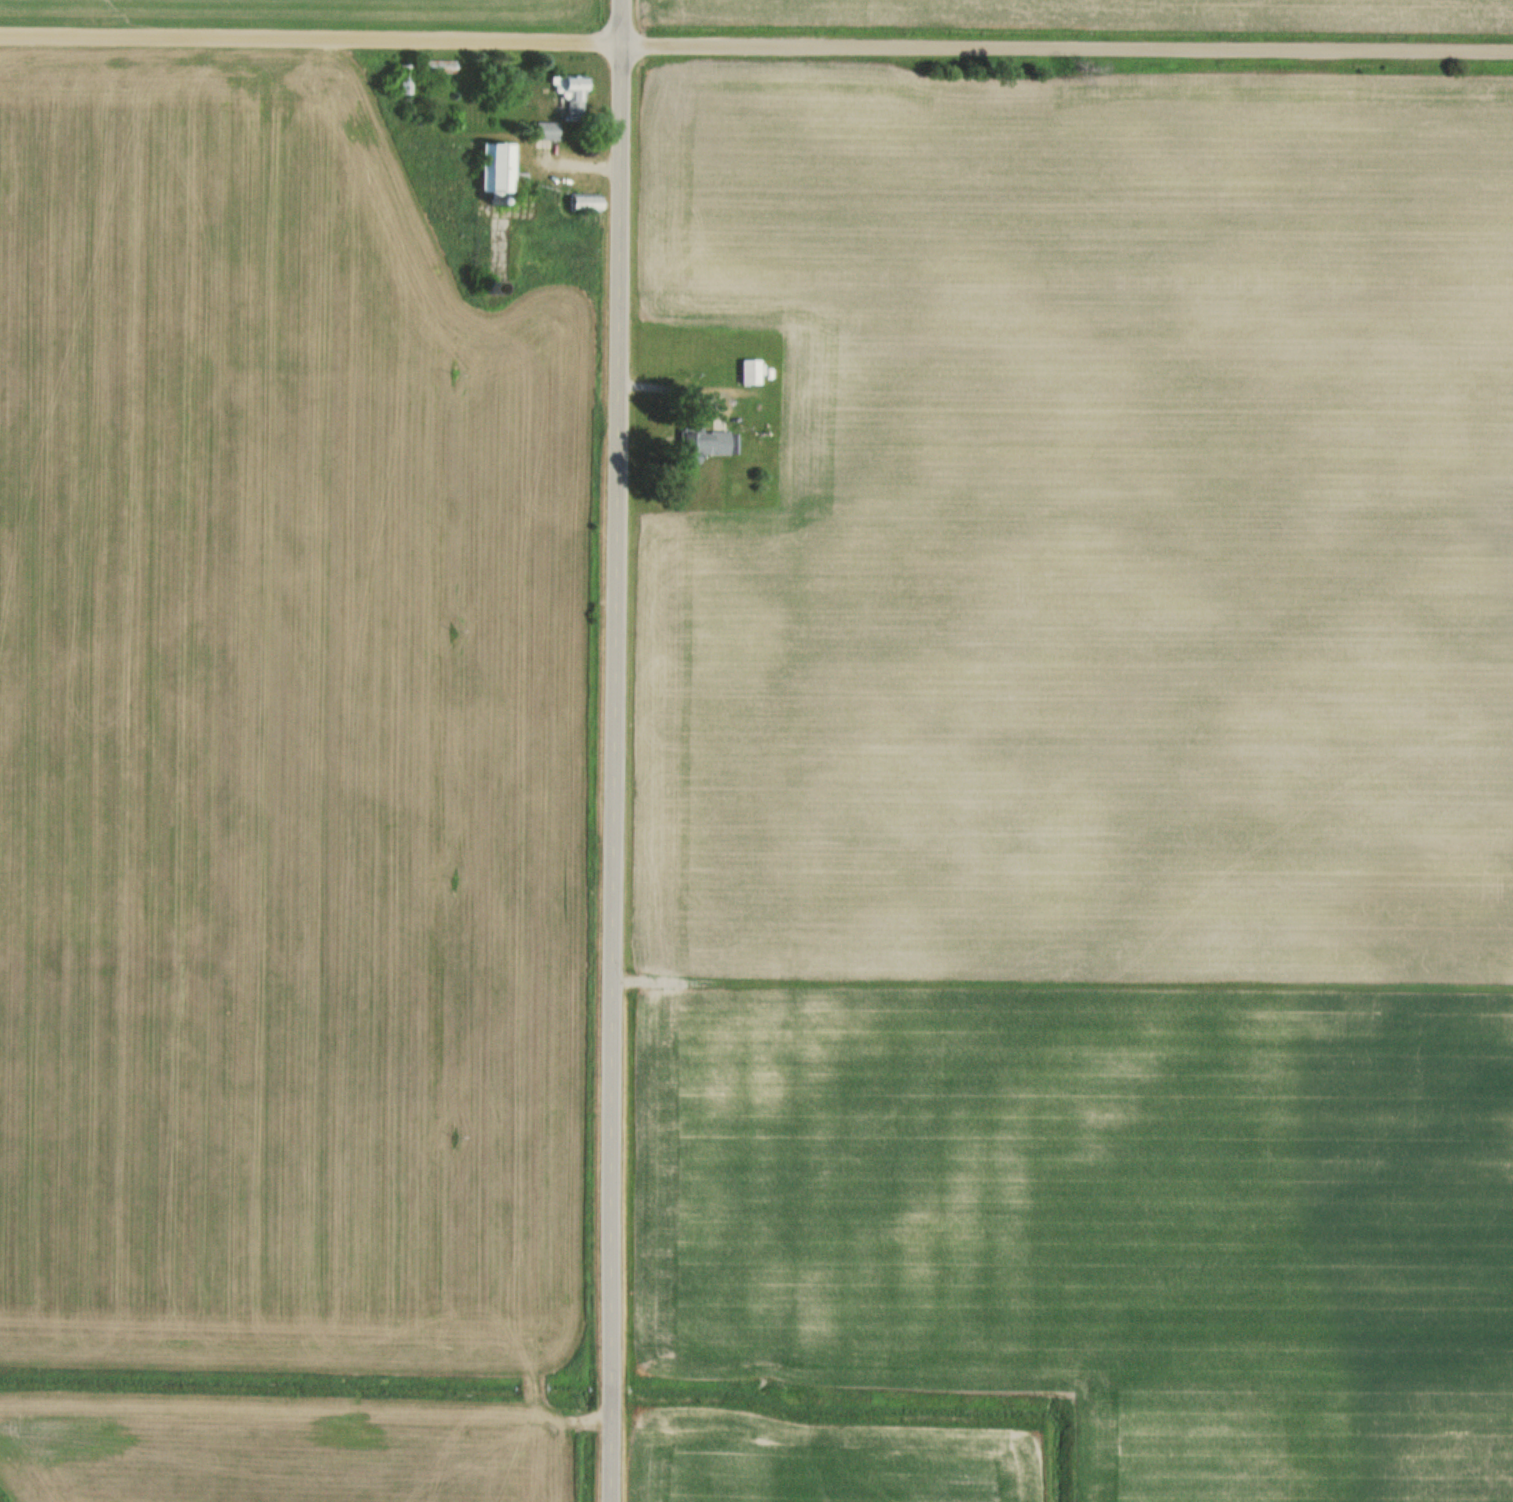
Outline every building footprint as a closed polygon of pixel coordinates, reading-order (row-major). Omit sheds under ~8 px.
[(394,62),(394,92),(409,92),(409,62),(394,62)] [(549,90),(563,90),(562,119),(581,119),(583,74),(549,73),(549,90)] [(533,139),(556,139),(556,120),(533,120),(533,139)] [(476,189),(492,189),(492,201),(500,202),(500,189),(510,190),(511,176),(521,176),(521,172),(509,172),(509,140),(476,140),(476,189)] [(598,209),(598,192),(568,192),(568,209),(598,209)] [(758,382),(758,357),(739,357),(739,382),(758,382)] [(695,452),(727,453),(727,428),(679,428),(678,461),(695,461),(695,452)]
